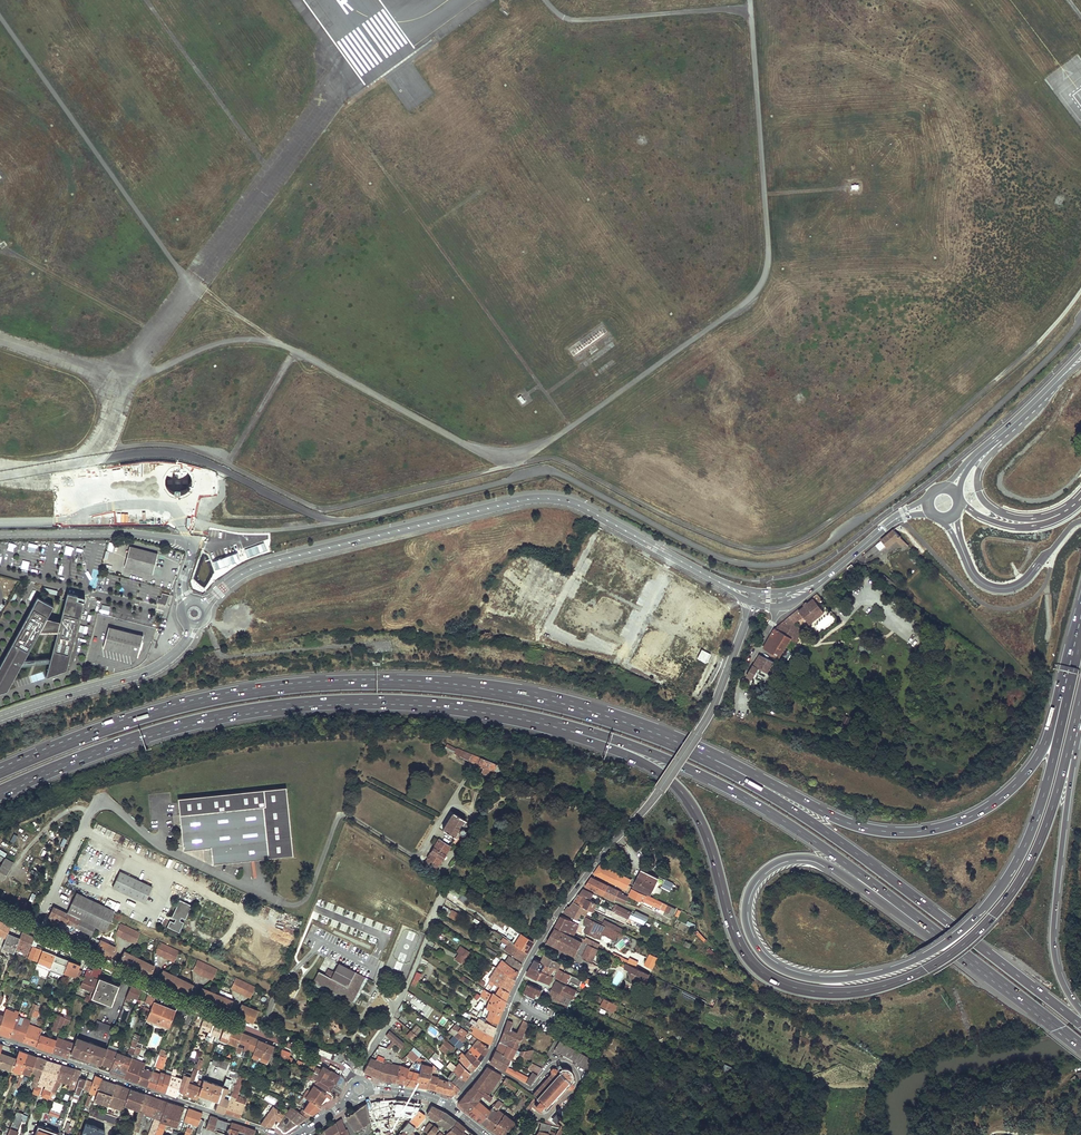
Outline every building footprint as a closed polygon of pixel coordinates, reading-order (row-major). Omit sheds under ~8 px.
[(902,539),(900,536),(893,530),(885,537),(875,545),(878,549),(884,544),(885,545),(887,547),(897,538),(899,541),(902,539)] [(127,558),(155,566),(159,551),(130,544),(127,558)] [(875,545),(870,549),(875,554),(885,545),(884,544),(878,549),(875,545)] [(125,564),(153,571),(155,566),(127,558),(125,564)] [(41,594),(0,667),(0,691),(9,687),(27,657),(42,628),(57,629),(55,637),(58,638),(49,675),(70,669),(88,594),(71,590),(62,620),(49,616),(57,602),(41,594)] [(793,625),(804,616),(810,624),(824,612),(817,603),(822,600),(817,594),(780,624),(777,626),(776,628),(774,629),(774,630),(767,641),(763,648),(768,651),(768,652),(769,654),(770,652),(779,658),(791,639),(796,642),(804,631),(797,627),(793,625)] [(166,603),(168,598),(162,596),(159,595),(157,600),(166,603)] [(143,633),(109,624),(103,645),(137,654),(143,633)] [(753,666),(767,673),(774,662),(760,655),(756,661),(753,666)] [(745,681),(750,683),(756,670),(759,672),(758,675),(764,678),(765,677),(767,673),(753,666),(748,675),(745,681)] [(456,748),(447,743),(444,748),(481,767),(483,768),(481,773),(487,776),(490,769),(494,771),(494,770),(496,765),(457,748),(456,748)] [(179,796),(185,848),(212,845),(214,862),(295,853),(288,785),(179,796)] [(453,813),(443,830),(455,838),(459,832),(461,834),(464,833),(465,831),(465,829),(463,828),(462,828),(466,820),(453,813)] [(447,851),(450,846),(439,839),(427,858),(424,863),(435,869),(438,865),(447,851)] [(4,879),(14,861),(0,853),(0,877),(4,879)] [(597,869),(594,873),(627,890),(631,880),(600,864),(597,869)] [(121,870),(113,885),(146,901),(153,885),(121,870)] [(663,884),(663,883),(665,880),(659,877),(659,878),(642,870),(634,887),(650,895),(651,893),(654,894),(660,882),(663,884)] [(608,886),(591,877),(588,881),(585,886),(604,895),(608,886)] [(619,891),(608,886),(604,895),(608,897),(614,900),(615,899),(619,891)] [(581,892),(579,895),(590,900),(593,894),(583,889),(581,892)] [(644,901),(665,911),(667,905),(663,903),(632,889),(629,896),(643,902),(644,901)] [(624,894),(619,891),(615,899),(619,900),(626,904),(629,897),(628,897),(623,895),(624,894)] [(112,918),(116,910),(77,892),(68,912),(81,918),(96,925),(102,928),(106,930),(112,918)] [(574,902),(589,909),(593,912),(594,911),(597,903),(590,900),(579,895),(577,898),(574,902)] [(170,919),(167,925),(180,931),(185,921),(180,919),(182,916),(186,918),(193,904),(180,898),(172,916),(176,918),(175,921),(170,919)] [(589,909),(574,902),(572,904),(570,907),(569,907),(564,913),(578,920),(581,913),(586,916),(589,909)] [(92,933),(96,925),(81,918),(68,912),(54,905),(47,920),(59,925),(64,927),(67,920),(92,933)] [(676,909),(667,905),(665,911),(673,915),(676,909)] [(632,913),(618,906),(615,913),(626,918),(628,919),(632,913)] [(606,908),(605,911),(614,915),(613,916),(625,922),(625,921),(626,918),(615,913),(612,911),(606,908)] [(452,910),(447,917),(455,922),(459,914),(452,910)] [(558,922),(555,928),(573,937),(578,926),(578,924),(561,916),(558,922)] [(616,940),(619,933),(587,918),(584,924),(588,926),(585,933),(600,940),(603,934),(616,940)] [(616,926),(604,920),(603,924),(614,929),(616,926)] [(0,921),(0,935),(6,938),(7,934),(10,927),(4,923),(0,921)] [(131,927),(122,923),(117,933),(126,938),(131,927)] [(280,931),(293,936),(295,930),(283,925),(280,931)] [(507,938),(526,952),(530,947),(533,941),(510,926),(503,936),(507,938)] [(141,932),(131,927),(126,938),(136,942),(141,932)] [(550,938),(547,942),(576,956),(577,953),(592,961),(598,949),(588,944),(579,939),(573,937),(555,928),(551,935),(550,938)] [(22,932),(19,939),(16,948),(28,954),(31,945),(34,939),(34,938),(28,935),(24,934),(24,933),(22,932)] [(19,939),(7,934),(6,938),(2,947),(14,952),(16,948),(19,939)] [(580,937),(579,939),(588,944),(591,940),(582,935),(580,937)] [(523,956),(526,952),(507,938),(505,941),(508,944),(504,950),(521,961),(523,956)] [(619,950),(627,943),(624,938),(615,946),(619,950)] [(38,940),(34,939),(31,945),(33,946),(28,958),(37,961),(37,960),(38,961),(42,950),(41,950),(41,949),(35,947),(38,940)] [(95,951),(108,958),(111,953),(113,953),(116,947),(115,947),(101,940),(95,951)] [(160,942),(155,953),(174,961),(179,951),(160,942)] [(487,947),(485,950),(495,956),(496,953),(487,947)] [(50,969),(55,955),(43,950),(42,950),(38,961),(38,963),(46,966),(45,967),(50,969)] [(123,959),(121,964),(147,977),(149,971),(151,972),(154,966),(124,952),(121,958),(123,959)] [(462,964),(467,959),(460,954),(456,960),(462,964)] [(545,954),(541,962),(545,964),(547,965),(552,967),(553,966),(558,969),(561,963),(545,954)] [(68,960),(55,955),(50,969),(63,974),(63,973),(68,960)] [(618,959),(611,955),(608,961),(615,964),(618,959)] [(509,956),(505,962),(518,971),(520,967),(522,964),(509,956)] [(534,963),(532,966),(541,971),(545,964),(541,962),(536,959),(534,963)] [(80,965),(68,960),(63,973),(75,978),(80,965)] [(198,960),(193,971),(212,979),(217,969),(198,960)] [(502,960),(497,968),(514,980),(516,975),(518,971),(505,962),(502,960)] [(354,970),(338,961),(333,970),(330,976),(347,985),(354,970)] [(627,963),(625,968),(630,970),(631,972),(629,972),(632,979),(637,977),(639,981),(645,984),(650,974),(627,963)] [(542,972),(538,979),(549,984),(553,977),(550,976),(553,970),(558,972),(560,969),(558,969),(553,966),(552,967),(547,965),(543,972),(542,972)] [(87,969),(80,986),(92,991),(94,992),(99,978),(102,970),(94,966),(92,971),(87,969)] [(530,970),(527,974),(538,979),(542,972),(541,971),(532,966),(530,970)] [(333,970),(327,967),(324,973),(330,976),(333,970)] [(500,986),(508,992),(511,986),(514,980),(497,968),(489,980),(490,981),(494,983),(497,985),(497,984),(500,986)] [(560,969),(558,972),(556,977),(568,983),(570,984),(571,982),(580,986),(582,981),(581,980),(560,969)] [(162,977),(160,983),(166,986),(179,992),(186,995),(188,990),(190,991),(193,985),(163,970),(160,977),(162,977)] [(318,970),(311,983),(353,1004),(368,977),(354,970),(347,985),(330,976),(324,973),(318,970)] [(587,974),(595,978),(597,973),(589,970),(587,974)] [(476,982),(482,986),(485,982),(482,980),(482,979),(479,977),(476,982)] [(594,981),(583,977),(581,980),(582,981),(591,985),(592,985),(594,981)] [(91,998),(112,1005),(119,986),(99,978),(94,992),(92,996),(91,998)] [(236,978),(231,989),(250,997),(255,987),(236,978)] [(556,981),(552,989),(571,999),(573,999),(576,991),(556,981)] [(529,984),(524,993),(539,1000),(541,996),(540,995),(542,990),(529,984)] [(135,987),(131,985),(125,999),(133,1002),(135,997),(137,999),(141,990),(135,987)] [(500,986),(495,994),(505,1000),(507,996),(508,992),(500,986)] [(202,995),(199,1001),(226,1012),(228,1006),(230,1007),(233,1001),(202,988),(200,995),(202,995)] [(489,992),(484,989),(480,995),(488,1000),(487,1001),(489,1002),(502,1008),(504,1005),(505,1000),(495,994),(493,993),(492,994),(489,992)] [(571,999),(552,989),(551,991),(549,995),(568,1005),(571,999)] [(155,998),(148,995),(144,1002),(152,1006),(153,1002),(155,998)] [(605,999),(601,1006),(612,1011),(614,1007),(612,1006),(614,1003),(605,999)] [(61,1007),(68,1010),(71,1002),(64,1000),(61,1007)] [(147,1019),(158,1023),(164,1006),(153,1002),(152,1006),(147,1019)] [(502,1008),(489,1002),(486,1008),(484,1007),(483,1011),(480,1018),(496,1027),(499,1018),(502,1008)] [(252,1022),(257,1011),(242,1005),(239,1011),(241,1012),(239,1017),(252,1022)] [(164,1006),(158,1023),(169,1028),(174,1016),(176,1011),(164,1006)] [(176,1011),(174,1016),(184,1020),(187,1011),(177,1007),(176,1011)] [(0,1026),(0,1033),(4,1034),(10,1036),(17,1016),(19,1012),(8,1008),(8,1010),(6,1009),(4,1016),(0,1026)] [(194,1014),(188,1011),(183,1025),(188,1027),(192,1016),(193,1016),(194,1014)] [(51,1030),(59,1033),(62,1024),(65,1018),(57,1015),(51,1030)] [(203,1018),(198,1015),(194,1025),(200,1028),(203,1018)] [(30,1020),(17,1016),(10,1036),(16,1039),(23,1041),(29,1025),(30,1020)] [(200,1028),(199,1032),(201,1033),(203,1029),(209,1031),(211,1032),(213,1029),(215,1023),(215,1022),(209,1020),(204,1017),(203,1018),(200,1028)] [(464,1018),(463,1021),(467,1023),(466,1025),(473,1029),(471,1032),(475,1035),(490,1044),(491,1041),(493,1036),(475,1026),(470,1022),(464,1018)] [(472,1019),(470,1022),(475,1026),(493,1036),(494,1033),(496,1027),(480,1018),(479,1018),(477,1022),(472,1019)] [(513,1023),(507,1020),(505,1026),(499,1041),(516,1049),(529,1023),(523,1020),(516,1033),(510,1030),(513,1023)] [(97,1021),(94,1028),(112,1035),(115,1028),(97,1021)] [(214,1029),(213,1034),(215,1036),(214,1040),(217,1041),(222,1026),(215,1023),(213,1029),(214,1029)] [(29,1043),(36,1046),(40,1035),(42,1030),(29,1025),(23,1041),(29,1043)] [(411,1031),(417,1035),(421,1030),(415,1025),(411,1031)] [(465,1038),(457,1032),(460,1028),(459,1026),(457,1025),(450,1033),(453,1036),(461,1043),(465,1038)] [(228,1027),(225,1026),(220,1040),(227,1043),(227,1042),(232,1029),(228,1027)] [(460,1028),(457,1032),(465,1038),(466,1036),(463,1034),(466,1031),(461,1028),(460,1028)] [(232,1029),(227,1042),(237,1046),(242,1033),(237,1031),(232,1029)] [(404,1043),(389,1030),(386,1035),(401,1048),(404,1043)] [(417,1035),(411,1031),(407,1035),(413,1040),(417,1035)] [(235,1052),(240,1054),(242,1048),(243,1044),(245,1045),(243,1050),(247,1051),(248,1049),(252,1037),(247,1035),(242,1033),(237,1046),(235,1052)] [(127,1056),(131,1057),(137,1042),(140,1035),(136,1034),(133,1040),(127,1056)] [(40,1035),(36,1046),(44,1049),(52,1052),(56,1040),(40,1035)] [(459,1048),(462,1044),(461,1043),(453,1036),(450,1040),(459,1048)] [(255,1038),(252,1037),(248,1049),(255,1051),(254,1053),(268,1059),(273,1046),(259,1041),(259,1040),(255,1038)] [(74,1044),(57,1038),(56,1040),(52,1052),(60,1055),(69,1058),(71,1053),(74,1044)] [(90,1043),(76,1038),(74,1044),(71,1053),(93,1061),(101,1063),(107,1049),(99,1046),(92,1044),(93,1043),(90,1042),(90,1043)] [(473,1046),(484,1055),(486,1051),(488,1048),(477,1039),(473,1044),(472,1045),(473,1046)] [(446,1040),(439,1048),(444,1053),(448,1048),(450,1050),(453,1047),(446,1041),(446,1040)] [(497,1046),(496,1051),(510,1059),(514,1053),(518,1055),(519,1053),(528,1058),(532,1050),(532,1049),(519,1051),(516,1049),(499,1041),(497,1046)] [(559,1041),(554,1050),(561,1054),(566,1045),(559,1041)] [(140,1043),(137,1042),(131,1057),(124,1077),(130,1079),(137,1082),(143,1068),(145,1063),(136,1060),(141,1048),(139,1047),(140,1043)] [(388,1047),(397,1053),(400,1049),(391,1043),(388,1047)] [(118,1048),(109,1045),(107,1049),(107,1048),(107,1049),(101,1063),(111,1067),(117,1052),(116,1052),(118,1048)] [(594,1060),(566,1045),(561,1054),(563,1055),(573,1061),(575,1062),(585,1067),(587,1068),(589,1069),(594,1060)] [(473,1046),(469,1050),(480,1061),(482,1057),(484,1055),(473,1046)] [(414,1047),(406,1056),(414,1062),(418,1057),(414,1054),(417,1051),(414,1047)] [(279,1057),(291,1062),(293,1059),(289,1057),(291,1053),(284,1050),(282,1049),(279,1057)] [(23,1052),(19,1050),(16,1059),(12,1070),(21,1073),(27,1053),(23,1052)] [(154,1066),(161,1068),(166,1057),(163,1056),(165,1051),(161,1050),(160,1050),(159,1054),(156,1061),(154,1066)] [(469,1050),(465,1055),(475,1066),(478,1063),(480,1061),(469,1050)] [(0,1051),(0,1052),(0,1065),(12,1070),(16,1059),(12,1057),(7,1055),(7,1054),(0,1051)] [(494,1054),(490,1062),(530,1085),(537,1075),(532,1072),(529,1078),(507,1066),(510,1059),(496,1051),(494,1054)] [(111,1067),(109,1072),(116,1074),(124,1077),(131,1057),(127,1056),(117,1052),(111,1067)] [(439,1055),(435,1052),(429,1059),(433,1062),(439,1055)] [(16,1087),(13,1094),(16,1095),(21,1081),(24,1073),(30,1075),(32,1072),(37,1057),(32,1055),(27,1053),(21,1073),(17,1083),(16,1087)] [(463,1054),(459,1059),(471,1071),(473,1069),(475,1066),(465,1055),(463,1054)] [(197,1069),(199,1070),(205,1057),(200,1056),(197,1064),(195,1068),(197,1069)] [(36,1073),(32,1087),(34,1088),(35,1086),(37,1087),(47,1061),(42,1059),(37,1057),(32,1072),(36,1073)] [(229,1062),(214,1057),(211,1064),(226,1069),(229,1062)] [(363,1071),(381,1079),(386,1063),(384,1063),(380,1061),(377,1060),(371,1057),(363,1071)] [(424,1064),(414,1062),(409,1068),(403,1083),(427,1087),(433,1064),(426,1058),(424,1064)] [(39,1095),(43,1083),(46,1084),(42,1096),(48,1098),(61,1065),(54,1063),(47,1061),(37,1087),(35,1086),(34,1088),(32,1093),(39,1095)] [(301,1062),(299,1066),(313,1072),(318,1074),(321,1069),(315,1067),(316,1066),(314,1065),(313,1066),(305,1063),(304,1064),(301,1062)] [(387,1063),(386,1063),(381,1079),(389,1081),(391,1068),(386,1067),(387,1063)] [(453,1071),(452,1071),(464,1081),(467,1077),(470,1074),(459,1063),(456,1066),(452,1063),(449,1068),(453,1071)] [(400,1065),(392,1064),(391,1068),(389,1081),(396,1082),(400,1065)] [(435,1068),(436,1067),(433,1064),(427,1087),(435,1089),(438,1078),(439,1073),(438,1072),(438,1071),(435,1068)] [(542,1068),(534,1064),(530,1071),(532,1072),(537,1075),(542,1068)] [(48,1098),(52,1100),(55,1092),(56,1092),(57,1088),(59,1081),(70,1084),(69,1086),(75,1088),(79,1078),(81,1071),(71,1068),(61,1065),(48,1098)] [(409,1068),(400,1065),(396,1082),(403,1083),(409,1068)] [(335,1072),(331,1070),(330,1070),(323,1066),(321,1069),(318,1074),(315,1080),(316,1080),(315,1083),(329,1091),(334,1084),(335,1085),(340,1075),(335,1072)] [(488,1094),(501,1076),(501,1075),(487,1066),(481,1074),(473,1085),(483,1093),(484,1091),(488,1094)] [(560,1069),(558,1070),(555,1067),(552,1067),(550,1070),(550,1072),(533,1093),(536,1095),(535,1096),(538,1099),(545,1105),(550,1110),(568,1089),(572,1090),(574,1087),(573,1083),(568,1079),(569,1078),(570,1077),(570,1075),(570,1074),(570,1073),(570,1071),(569,1070),(567,1069),(565,1068),(563,1068),(562,1068),(560,1069)] [(143,1068),(137,1082),(141,1083),(147,1085),(151,1073),(152,1071),(143,1068)] [(175,1077),(177,1070),(173,1069),(172,1072),(165,1092),(170,1094),(176,1096),(182,1079),(175,1077)] [(162,1091),(165,1092),(172,1072),(167,1070),(165,1074),(160,1090),(162,1091)] [(196,1071),(193,1070),(191,1077),(185,1092),(184,1094),(196,1099),(198,1094),(202,1081),(200,1080),(198,1084),(198,1085),(191,1083),(192,1082),(196,1071)] [(236,1072),(232,1071),(230,1077),(233,1079),(233,1080),(236,1081),(238,1075),(239,1073),(236,1072)] [(448,1077),(459,1088),(462,1084),(464,1081),(452,1071),(449,1076),(448,1077)] [(151,1073),(147,1085),(152,1087),(160,1090),(165,1074),(160,1072),(159,1076),(151,1073)] [(180,1090),(185,1092),(191,1077),(184,1074),(182,1079),(176,1096),(178,1097),(179,1093),(180,1090)] [(13,1077),(10,1076),(3,1094),(6,1095),(13,1077)] [(99,1077),(95,1076),(93,1082),(89,1091),(89,1093),(96,1095),(102,1079),(102,1078),(99,1077)] [(459,1088),(448,1077),(447,1081),(438,1078),(435,1089),(450,1094),(455,1092),(459,1088)] [(503,1083),(501,1086),(504,1088),(507,1085),(514,1090),(516,1087),(518,1085),(514,1082),(506,1077),(503,1083)] [(72,1097),(79,1099),(83,1088),(86,1080),(79,1078),(75,1088),(74,1092),(72,1097)] [(230,1079),(226,1078),(222,1086),(218,1101),(215,1110),(219,1111),(224,1113),(225,1112),(231,1096),(226,1095),(230,1084),(229,1083),(230,1079)] [(108,1082),(102,1079),(96,1095),(94,1100),(122,1110),(124,1105),(130,1089),(126,1088),(108,1082)] [(93,1082),(86,1080),(83,1088),(89,1091),(93,1082)] [(218,1101),(222,1086),(203,1080),(202,1081),(198,1094),(213,1099),(218,1101)] [(308,1092),(305,1096),(310,1100),(318,1106),(325,1096),(327,1094),(314,1085),(311,1088),(309,1087),(307,1089),(308,1090),(307,1091),(308,1092)] [(483,1093),(473,1085),(463,1097),(458,1103),(469,1112),(477,1101),(479,1099),(479,1098),(482,1094),(483,1093)] [(130,1089),(124,1105),(139,1110),(145,1094),(138,1091),(130,1088),(130,1089)] [(524,1089),(522,1091),(533,1099),(535,1096),(533,1095),(524,1089)] [(246,1100),(232,1093),(231,1096),(225,1112),(232,1115),(240,1117),(246,1100)] [(152,1118),(154,1119),(160,1121),(166,1103),(155,1098),(145,1094),(139,1110),(139,1111),(143,1112),(143,1113),(153,1117),(152,1118)] [(538,1099),(533,1105),(540,1111),(545,1105),(538,1099)] [(304,1110),(311,1114),(315,1111),(321,1107),(318,1106),(310,1100),(304,1110)] [(481,1121),(485,1125),(498,1109),(503,1103),(498,1100),(497,1101),(494,1104),(491,1108),(489,1111),(481,1121)] [(489,1111),(477,1101),(469,1112),(481,1121),(489,1111)] [(49,1115),(60,1118),(63,1104),(52,1102),(49,1115)] [(158,1126),(164,1129),(166,1123),(177,1127),(184,1107),(175,1104),(167,1102),(166,1103),(160,1121),(158,1126)] [(365,1104),(363,1105),(346,1116),(355,1131),(369,1121),(365,1104)] [(427,1114),(436,1121),(444,1112),(431,1105),(427,1114)] [(284,1113),(297,1124),(302,1120),(311,1114),(304,1110),(297,1106),(295,1109),(292,1106),(287,1112),(285,1110),(283,1112),(284,1113)] [(290,1129),(297,1124),(284,1113),(283,1115),(282,1114),(282,1113),(273,1107),(261,1124),(264,1126),(269,1127),(276,1119),(279,1121),(276,1125),(281,1129),(281,1130),(284,1132),(286,1131),(290,1129)] [(117,1117),(91,1108),(89,1115),(114,1124),(117,1117)] [(202,1114),(195,1111),(188,1108),(184,1121),(188,1122),(184,1134),(190,1134),(192,1129),(190,1128),(192,1124),(198,1126),(200,1119),(202,1114)] [(485,1125),(492,1130),(504,1114),(498,1109),(485,1125)] [(408,1121),(415,1127),(424,1116),(424,1115),(418,1110),(409,1120),(408,1121)] [(23,1118),(26,1119),(28,1115),(24,1114),(17,1111),(7,1134),(17,1134),(23,1118)] [(130,1133),(135,1134),(136,1131),(138,1132),(141,1124),(139,1124),(141,1118),(142,1112),(143,1113),(143,1112),(139,1111),(130,1133)] [(444,1112),(436,1121),(441,1125),(449,1115),(444,1112)] [(492,1130),(498,1134),(504,1134),(508,1129),(515,1122),(504,1114),(492,1130)] [(449,1115),(441,1125),(448,1130),(457,1121),(449,1115)] [(210,1116),(206,1128),(206,1129),(216,1131),(216,1130),(216,1129),(214,1128),(215,1126),(226,1130),(228,1122),(223,1120),(214,1117),(210,1116)] [(154,1119),(149,1134),(155,1134),(158,1126),(160,1121),(154,1119)] [(224,1134),(216,1131),(206,1129),(202,1127),(204,1120),(200,1119),(198,1126),(196,1131),(195,1134),(228,1134),(224,1134)] [(342,1119),(336,1123),(339,1132),(346,1129),(342,1119)] [(412,1131),(415,1127),(408,1121),(402,1129),(397,1134),(409,1134),(412,1131)] [(471,1133),(465,1128),(457,1121),(448,1130),(445,1134),(469,1134),(471,1133)] [(224,1134),(228,1134),(253,1134),(255,1130),(250,1128),(234,1123),(231,1122),(228,1133),(225,1131),(224,1134)] [(549,1131),(550,1124),(541,1122),(539,1131),(548,1133),(549,1131)] [(339,1132),(336,1123),(332,1125),(330,1127),(333,1134),(340,1134),(339,1132)] [(425,1130),(428,1132),(433,1125),(430,1123),(425,1130)] [(564,1128),(566,1125),(562,1123),(560,1127),(556,1134),(555,1134),(561,1134),(564,1128)] [(86,1124),(81,1134),(103,1134),(105,1130),(86,1124)] [(438,1129),(433,1125),(428,1132),(427,1133),(429,1134),(433,1134),(438,1129)] [(158,1126),(155,1134),(162,1134),(164,1129),(158,1126)] [(323,1131),(325,1134),(333,1134),(330,1127),(325,1130),(323,1131)]
